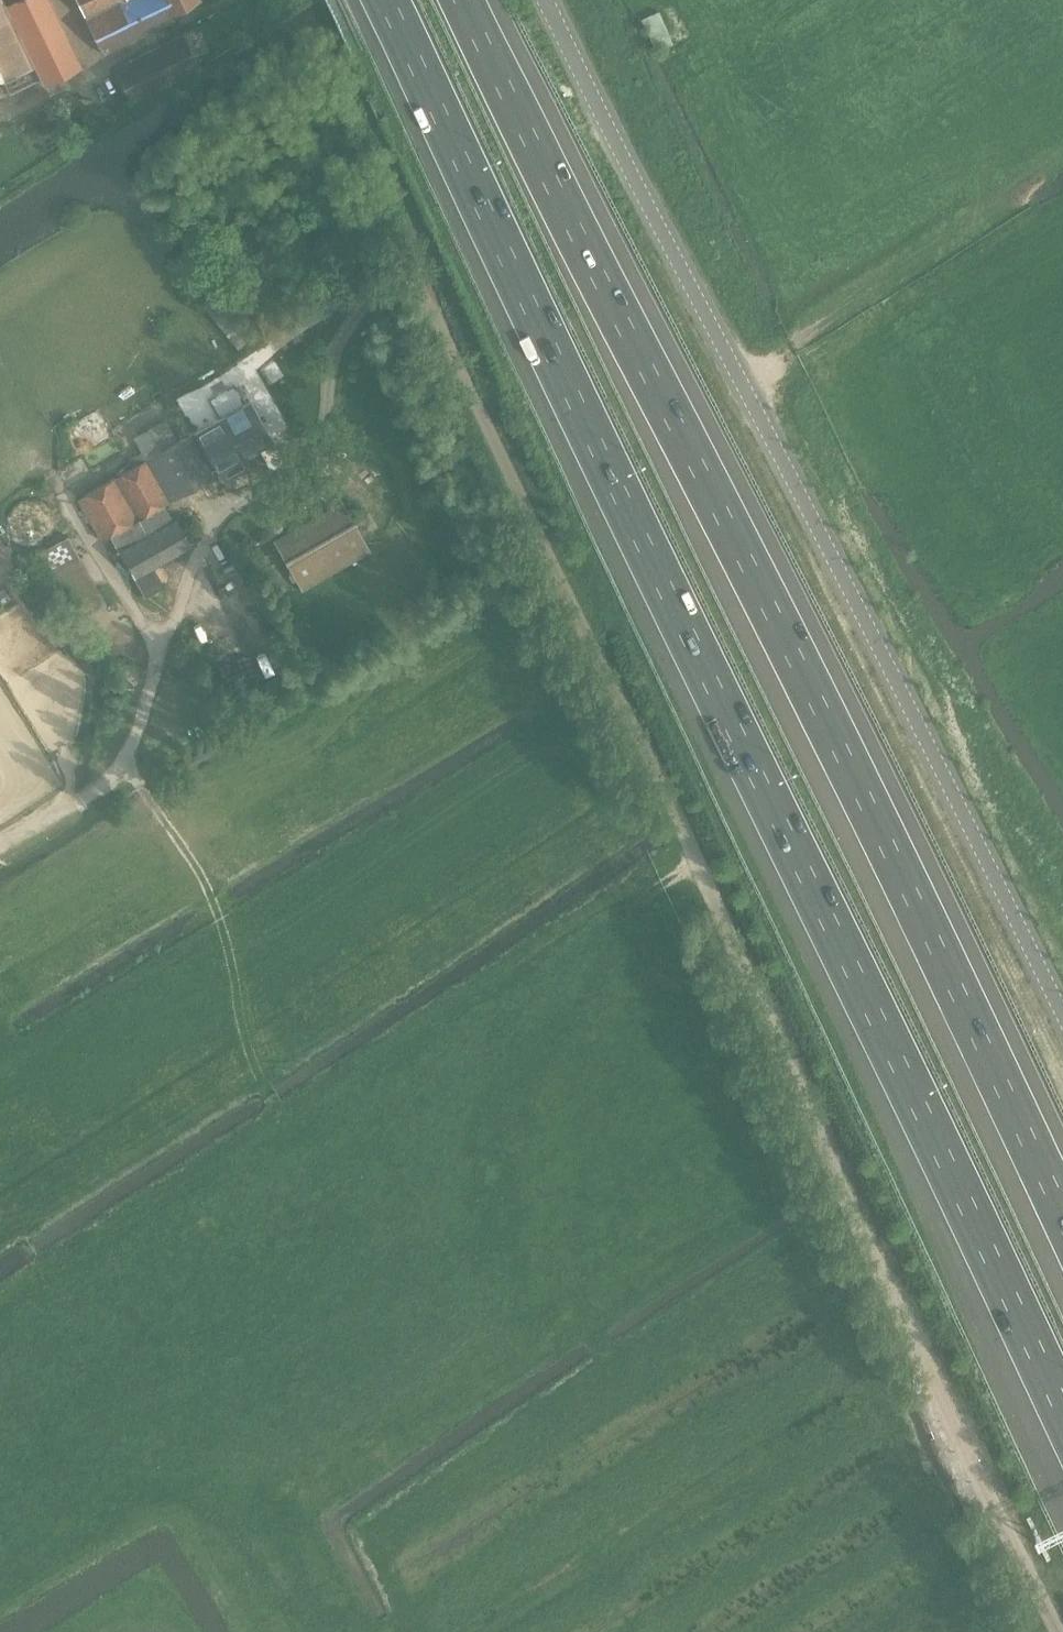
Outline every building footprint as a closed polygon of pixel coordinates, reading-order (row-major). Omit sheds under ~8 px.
[(13,19),(42,78),(45,83),(80,65),(48,0),(13,0),(6,4),(13,19)] [(173,20),(170,13),(196,0),(78,0),(104,54),(173,20)] [(10,93),(42,78),(13,19),(8,21),(0,4),(0,73),(10,93)] [(661,11),(644,19),(659,52),(676,44),(661,11)] [(237,347),(249,338),(213,294),(202,303),(237,347)] [(273,442),(262,423),(249,401),(178,442),(165,419),(134,436),(142,451),(127,460),(132,468),(78,499),(101,540),(111,535),(134,577),(192,545),(176,517),(172,519),(164,505),(224,471),(225,472),(232,473),(239,469),(242,462),(241,461),(273,442)] [(342,501),(272,540),(302,593),(371,553),(342,501)] [(51,571),(79,551),(66,532),(38,552),(51,571)] [(71,606),(99,590),(80,556),(52,572),(71,606)] [(0,590),(0,607),(11,599),(3,588),(0,590)] [(118,672),(118,675),(118,678),(119,681),(121,684),(123,686),(126,688),(129,688),(133,688),(136,687),(139,685),(141,682),(142,679),(143,675),(142,671),(140,668),(137,666),(135,664),(131,663),(128,663),(125,664),(122,666),(120,669),(118,672)]
